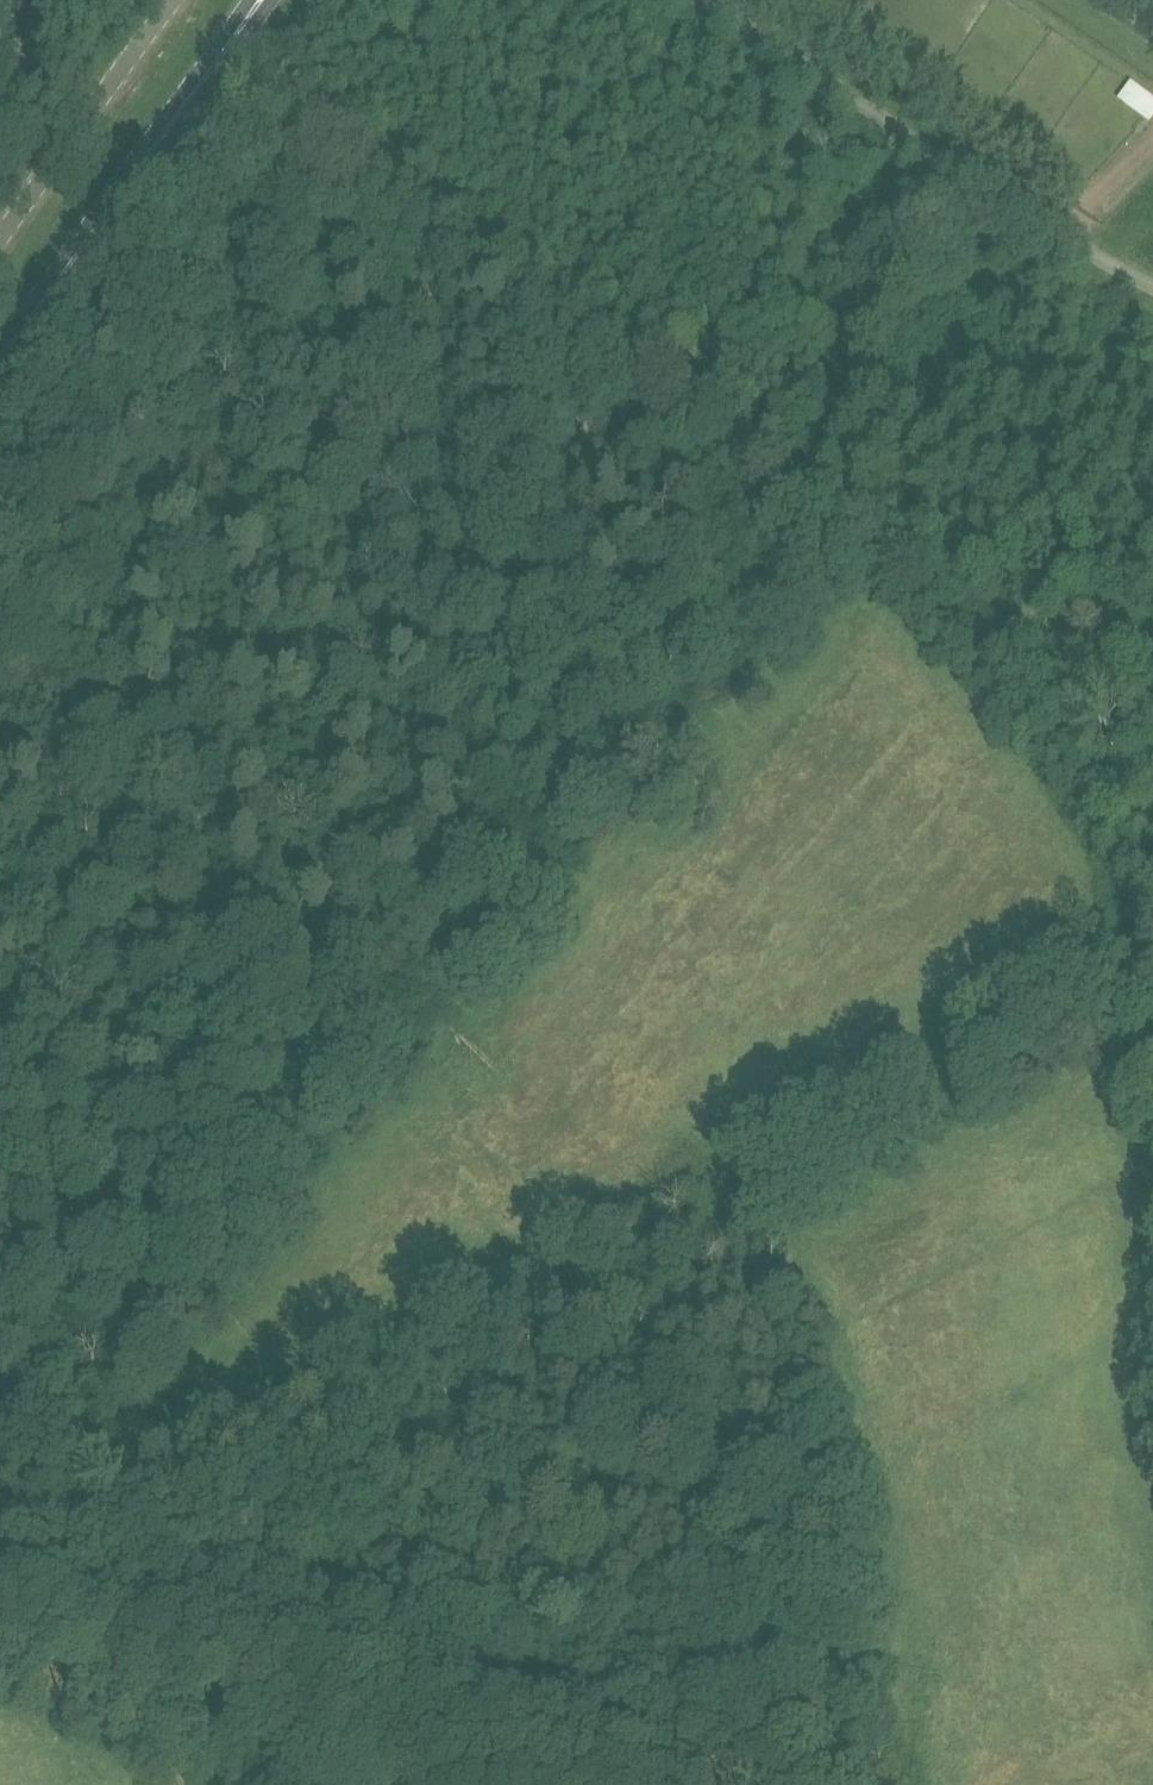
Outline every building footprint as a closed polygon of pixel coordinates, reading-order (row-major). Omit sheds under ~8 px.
[(1141,79),(1127,97),(1152,116),(1152,88),(1141,79)]
